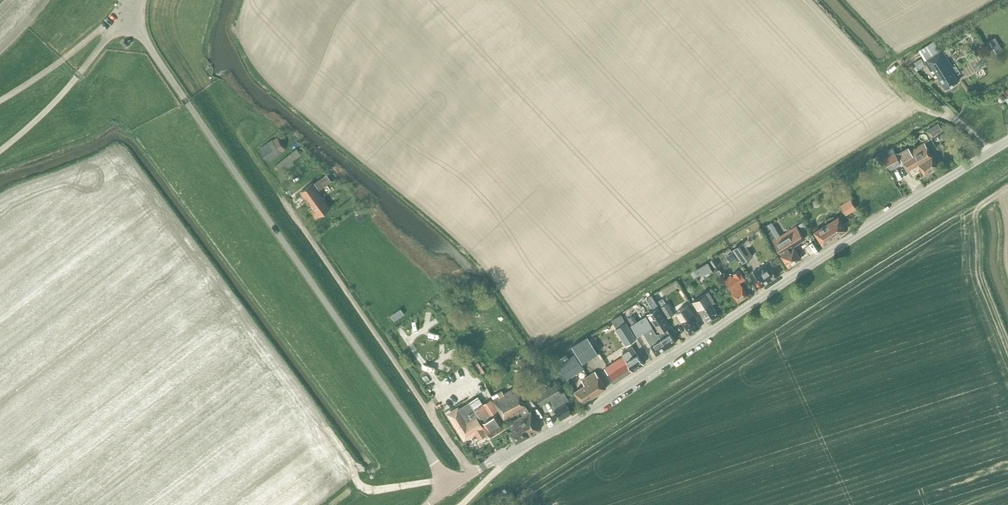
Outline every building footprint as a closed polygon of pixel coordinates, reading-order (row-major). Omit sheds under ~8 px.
[(1003,50),(995,37),(986,42),(994,55),(1003,50)] [(926,59),(935,53),(929,44),(920,49),(926,59)] [(925,60),(924,60),(935,78),(937,77),(945,89),(958,80),(955,75),(960,72),(955,65),(952,67),(941,49),(940,50),(935,53),(926,59),(925,60)] [(931,127),(936,135),(943,130),(938,123),(931,127)] [(284,147),(278,139),(277,137),(259,149),(268,161),(285,149),(284,147)] [(924,174),(938,166),(932,155),(931,155),(929,152),(924,142),(910,151),(908,147),(897,153),(902,161),(902,162),(907,170),(918,164),(924,174)] [(280,170),(301,153),(296,148),(275,165),(280,170)] [(889,154),(884,158),(890,169),(901,163),(895,152),(894,152),(889,154)] [(322,174),(318,168),(306,176),(310,182),(322,174)] [(332,181),(326,173),(314,182),(319,190),(332,181)] [(319,216),(330,208),(311,183),(300,192),(311,207),(308,208),(315,218),(319,216)] [(850,198),(839,205),(844,213),(855,206),(850,198)] [(822,245),(846,230),(838,216),(814,231),(822,245)] [(796,226),(777,238),(768,224),(763,227),(780,254),(788,266),(800,259),(792,246),(804,239),(796,226)] [(753,256),(743,241),(732,249),(742,264),(753,256)] [(730,262),(736,258),(732,252),(727,256),(730,262)] [(710,260),(714,267),(718,264),(714,258),(710,260)] [(779,274),(770,261),(753,272),(762,286),(779,274)] [(714,272),(708,262),(693,270),(696,276),(701,273),(704,278),(714,272)] [(748,295),(740,283),(745,279),(739,269),(732,273),(734,275),(732,276),(731,275),(723,280),(738,302),(748,295)] [(708,322),(718,316),(704,294),(692,301),(702,316),(703,315),(708,322)] [(647,298),(651,304),(656,301),(652,295),(647,298)] [(674,314),(667,303),(661,306),(668,317),(674,314)] [(689,334),(700,328),(696,321),(697,320),(687,304),(676,312),(689,334)] [(666,328),(669,326),(658,307),(647,314),(656,328),(655,329),(658,333),(667,348),(675,343),(669,333),(666,328)] [(612,320),(616,327),(625,321),(621,314),(612,320)] [(646,316),(631,326),(637,336),(643,332),(648,340),(647,342),(648,344),(651,344),(657,354),(667,348),(658,333),(657,334),(646,316)] [(625,321),(616,327),(615,328),(626,345),(636,339),(625,321)] [(587,336),(571,346),(577,354),(592,344),(587,336)] [(582,363),(598,353),(592,344),(577,354),(582,363)] [(584,368),(574,354),(570,346),(563,350),(566,354),(555,360),(558,365),(557,365),(566,380),(584,368)] [(613,383),(643,364),(637,354),(631,346),(627,348),(628,350),(622,354),(623,356),(604,369),(613,383)] [(523,368),(530,363),(525,355),(518,360),(523,368)] [(582,403),(606,388),(595,371),(581,380),(584,385),(574,391),(582,403)] [(536,395),(535,395),(540,405),(549,400),(560,419),(570,412),(565,403),(569,401),(563,391),(561,392),(556,384),(547,389),(536,395)] [(493,400),(504,420),(520,411),(522,416),(514,420),(511,421),(515,428),(510,431),(516,441),(540,429),(530,411),(529,412),(526,407),(516,387),(503,394),(501,391),(497,393),(499,396),(493,400)] [(496,414),(492,416),(492,415),(498,411),(491,401),(483,406),(489,415),(479,422),(489,437),(505,427),(496,414)] [(469,402),(449,414),(464,438),(474,432),(476,436),(484,431),(478,422),(481,420),(474,409),(469,402)]
